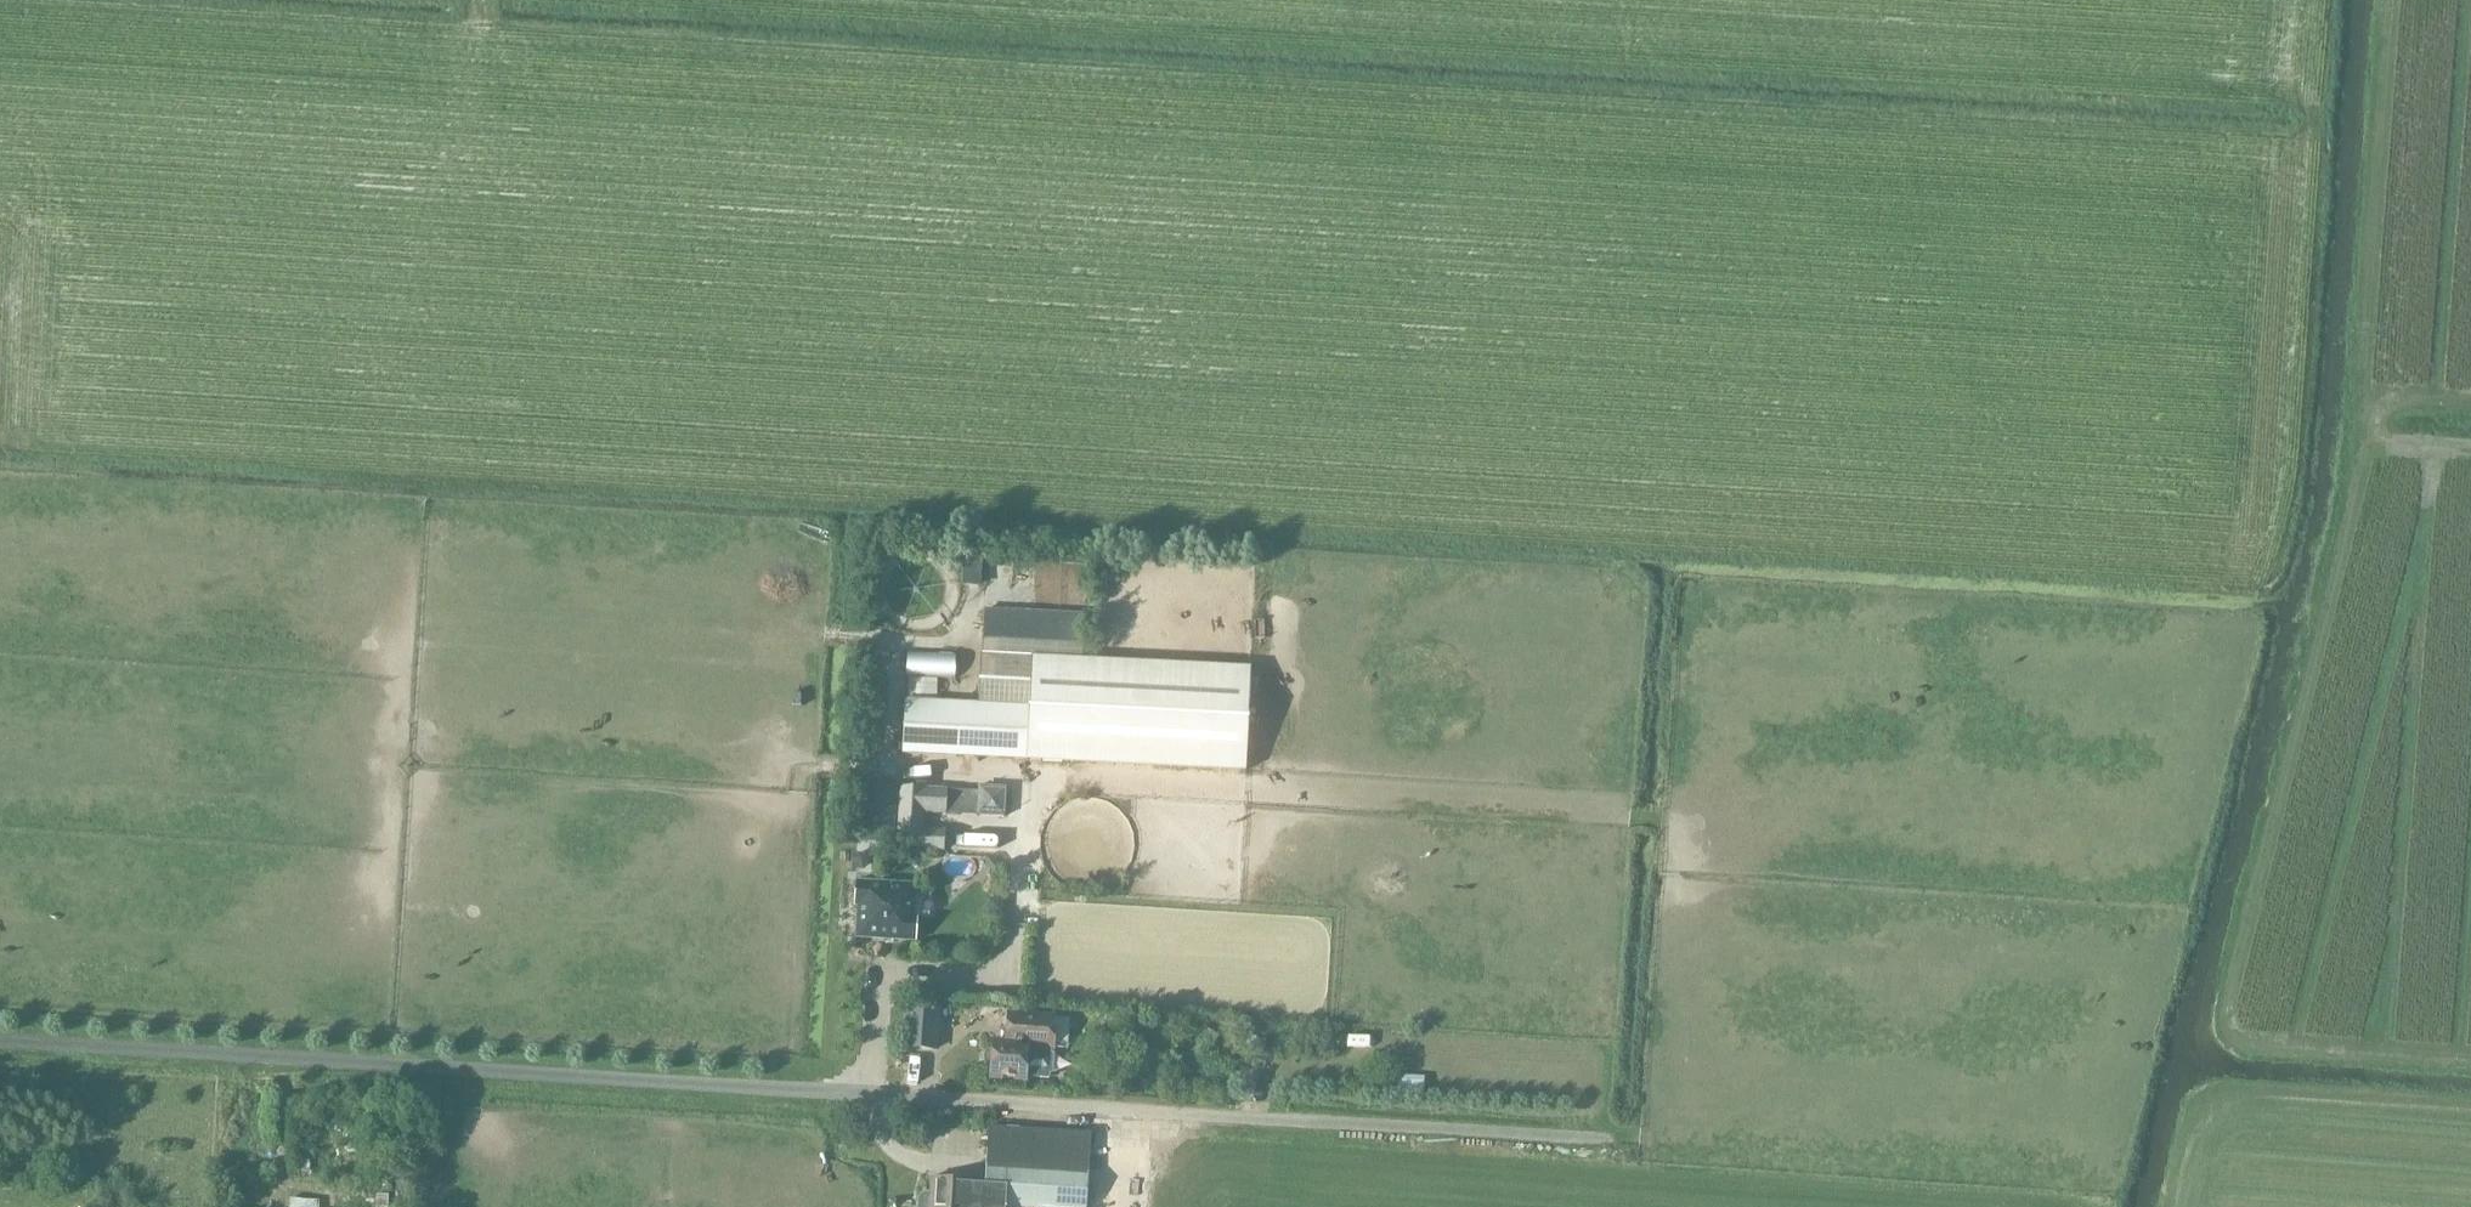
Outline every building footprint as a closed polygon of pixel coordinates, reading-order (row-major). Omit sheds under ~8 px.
[(898,748),(1024,756),(1243,769),(1249,667),(1031,654),(1028,702),(902,694),(898,748)] [(861,786),(859,825),(894,827),(896,788),(861,786)] [(981,786),(979,815),(1004,817),(1005,787),(981,786)] [(900,850),(944,852),(945,830),(923,829),(924,813),(945,814),(946,792),(903,791),(900,850)] [(858,907),(855,938),(919,942),(921,914),(916,914),(919,881),(856,877),(854,907),(858,907)] [(937,1045),(940,1009),(907,1006),(904,1042),(937,1045)] [(989,1080),(1028,1083),(1028,1081),(1051,1082),(1053,1050),(1055,1050),(1057,1022),(1007,1018),(1005,1047),(992,1046),(991,1056),(988,1056),(983,1060),(983,1066),(987,1070),(990,1070),(989,1080)] [(1221,1036),(1207,1028),(1198,1044),(1211,1052),(1221,1036)] [(974,1204),(1012,1206),(1086,1206),(1091,1131),(990,1124),(989,1139),(987,1185),(975,1185),(975,1180),(934,1178),(933,1193),(928,1193),(923,1195),(921,1199),(921,1204),(921,1206),(974,1206),(974,1204)]
